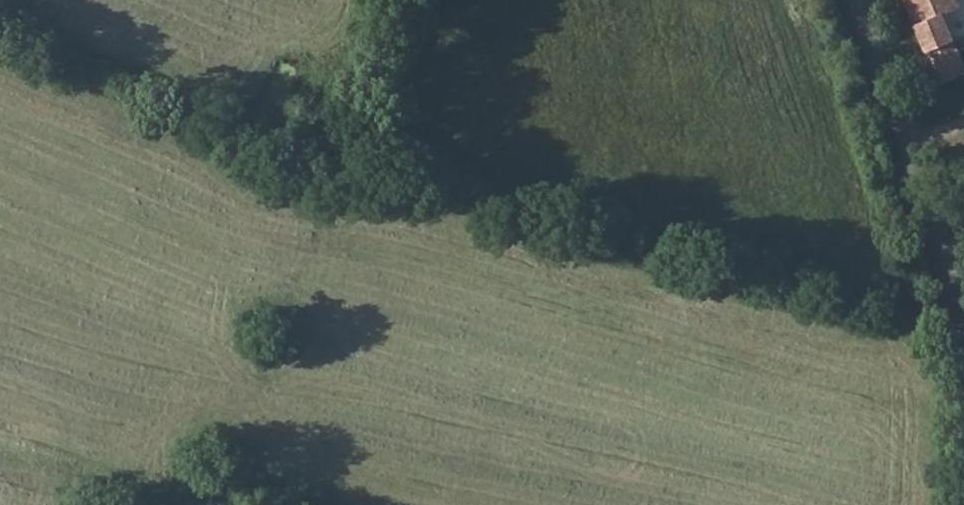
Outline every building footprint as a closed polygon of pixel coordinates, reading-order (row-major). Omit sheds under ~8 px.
[(952,55),(931,0),(896,0),(921,66),(952,55)]
